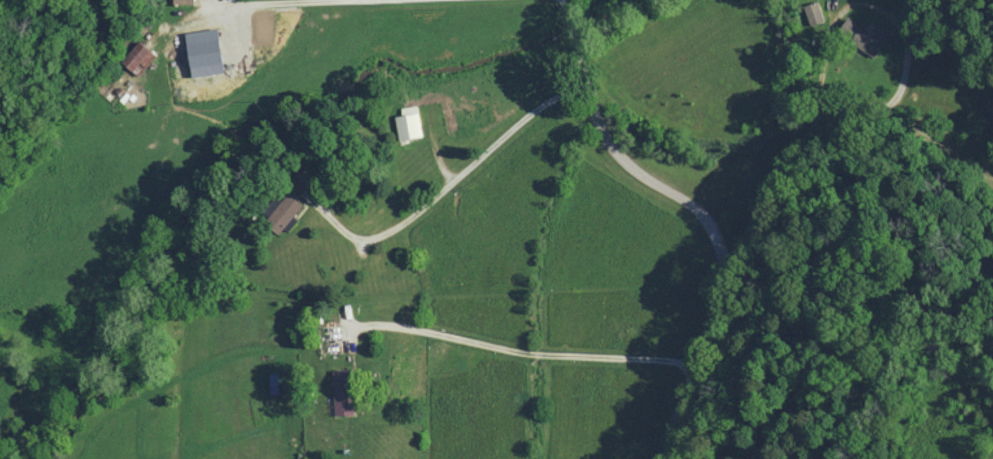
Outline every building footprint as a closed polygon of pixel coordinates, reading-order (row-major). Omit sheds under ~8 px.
[(825,21),(818,2),(805,7),(812,26),(825,21)] [(873,34),(846,16),(836,30),(877,57),(892,35),(879,26),(873,34)] [(122,64),(139,77),(157,56),(134,37),(124,49),(131,54),(122,64)] [(992,128),(992,95),(981,107),(987,114),(983,117),(992,128)] [(402,108),(403,114),(395,116),(400,140),(424,136),(418,104),(402,108)] [(280,233),(305,205),(291,192),(266,220),(280,233)] [(356,414),(354,368),(334,369),(336,414),(356,414)]
